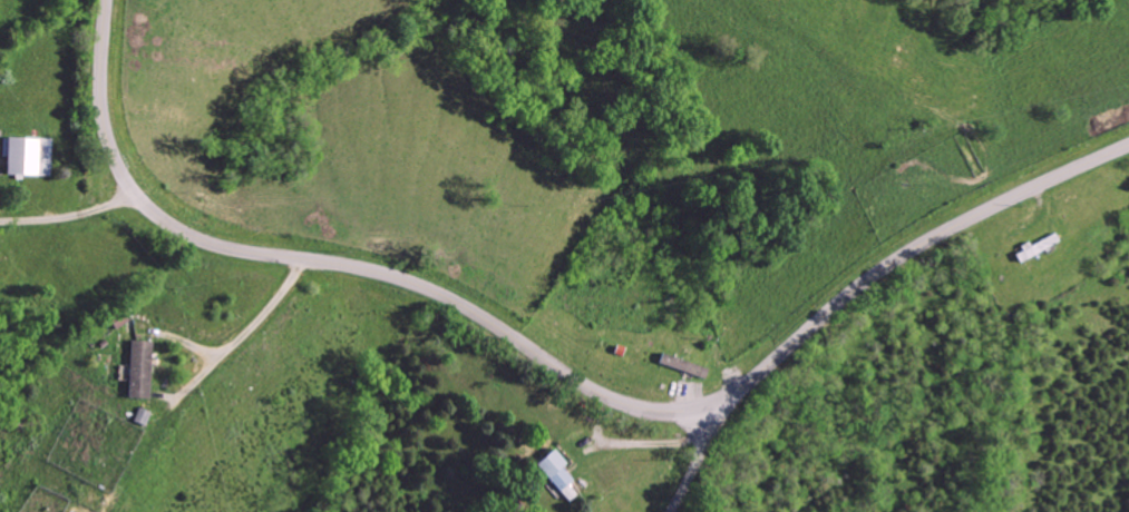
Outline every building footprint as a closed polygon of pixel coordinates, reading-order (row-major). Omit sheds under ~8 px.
[(0,174),(11,174),(11,176),(47,176),(48,138),(1,137),(0,174)] [(150,341),(128,340),(127,397),(148,398),(150,341)] [(706,369),(660,353),(657,362),(703,379),(706,369)] [(143,425),(148,411),(136,407),(132,422),(143,425)] [(571,480),(561,467),(565,464),(554,449),(535,462),(565,502),(575,495),(566,484),(571,480)]
